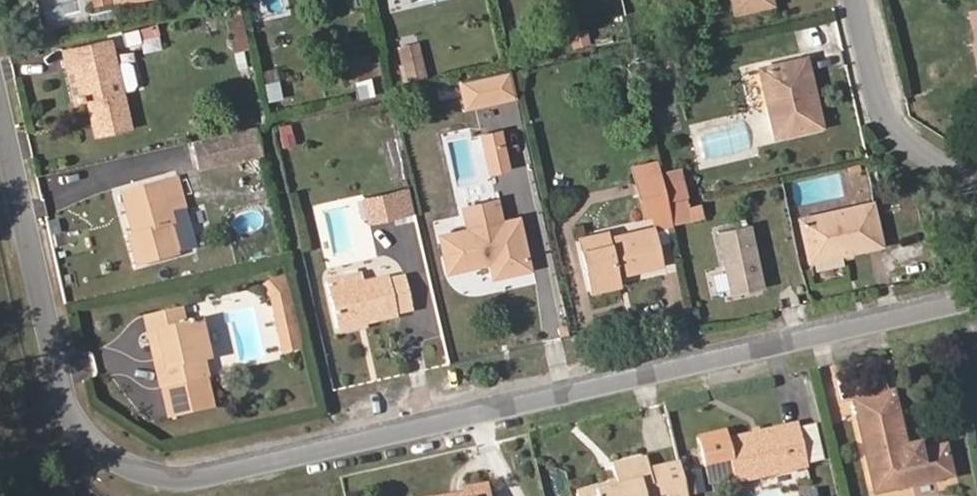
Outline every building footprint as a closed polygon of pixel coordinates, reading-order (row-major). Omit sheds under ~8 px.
[(736,12),(772,4),(771,0),(733,0),(736,12)] [(109,20),(106,7),(91,10),(95,23),(109,20)] [(248,47),(241,15),(226,19),(234,50),(248,47)] [(96,29),(111,26),(109,20),(95,23),(96,29)] [(588,43),(586,33),(572,36),(575,46),(588,43)] [(131,129),(122,91),(132,88),(135,84),(131,65),(127,62),(116,65),(110,39),(86,44),(89,60),(73,64),(81,102),(88,100),(93,99),(95,109),(90,110),(96,137),(131,129)] [(89,60),(86,44),(63,49),(75,103),(81,102),(73,64),(89,60)] [(426,77),(418,44),(400,48),(404,65),(400,66),(404,83),(426,77)] [(371,76),(367,57),(352,60),(356,79),(371,76)] [(820,126),(805,58),(760,68),(776,137),(820,126)] [(356,79),(352,60),(343,62),(346,81),(356,79)] [(283,106),(277,74),(263,77),(269,108),(283,106)] [(271,148),(266,125),(198,140),(203,164),(271,148)] [(662,173),(659,161),(632,168),(635,179),(662,173)] [(683,183),(680,170),(662,173),(665,187),(683,183)] [(669,202),(665,187),(662,173),(635,179),(645,217),(653,216),(671,212),(669,202)] [(187,206),(178,175),(164,179),(173,210),(183,207),(187,206)] [(194,248),(183,207),(173,210),(164,179),(135,188),(140,204),(132,206),(139,229),(130,231),(139,266),(174,255),(174,254),(194,248)] [(687,198),(683,183),(665,187),(669,202),(687,198)] [(140,204),(135,188),(120,192),(130,231),(139,229),(132,206),(140,204)] [(414,218),(410,201),(403,202),(401,193),(382,197),(388,223),(414,218)] [(704,216),(701,203),(689,206),(687,198),(669,202),(671,212),(674,224),(704,216)] [(882,245),(873,203),(799,219),(809,262),(882,245)] [(674,224),(671,212),(653,216),(656,228),(674,224)] [(530,269),(518,218),(440,236),(448,272),(491,262),(494,277),(530,269)] [(766,288),(752,224),(715,232),(729,296),(766,288)] [(662,265),(654,227),(607,238),(608,245),(582,251),(591,291),(620,285),(617,275),(617,272),(624,270),(625,273),(662,265)] [(607,238),(605,233),(579,239),(582,251),(608,245),(607,238)] [(286,283),(277,272),(274,275),(283,285),(292,329),(296,348),(300,348),(286,283)] [(361,284),(359,274),(326,282),(328,291),(361,284)] [(292,329),(283,285),(274,275),(262,285),(273,297),(280,331),(292,329)] [(412,309),(405,277),(389,281),(388,278),(361,284),(328,291),(336,329),(397,315),(397,312),(412,309)] [(207,378),(203,361),(209,360),(199,318),(183,323),(179,308),(145,316),(148,333),(151,332),(155,349),(160,348),(162,358),(155,360),(161,388),(162,388),(169,418),(212,408),(205,378),(207,378)] [(296,348),(292,329),(280,331),(284,351),(296,348)] [(162,358),(160,348),(155,349),(151,332),(148,333),(155,360),(162,358)] [(952,475),(945,446),(919,452),(917,444),(905,447),(893,392),(854,400),(875,492),(952,475)] [(808,466),(798,423),(726,439),(724,431),(697,437),(704,465),(728,459),(733,477),(734,483),(808,466)] [(816,423),(801,426),(807,462),(822,460),(816,423)] [(649,465),(675,458),(672,449),(647,456),(649,465)] [(679,462),(649,469),(647,457),(613,465),(617,483),(576,493),(577,495),(687,495),(679,462)] [(733,477),(728,459),(704,465),(709,483),(733,477)] [(705,492),(700,469),(683,473),(688,495),(705,492)] [(487,492),(485,485),(465,488),(466,493),(466,495),(487,492)]
